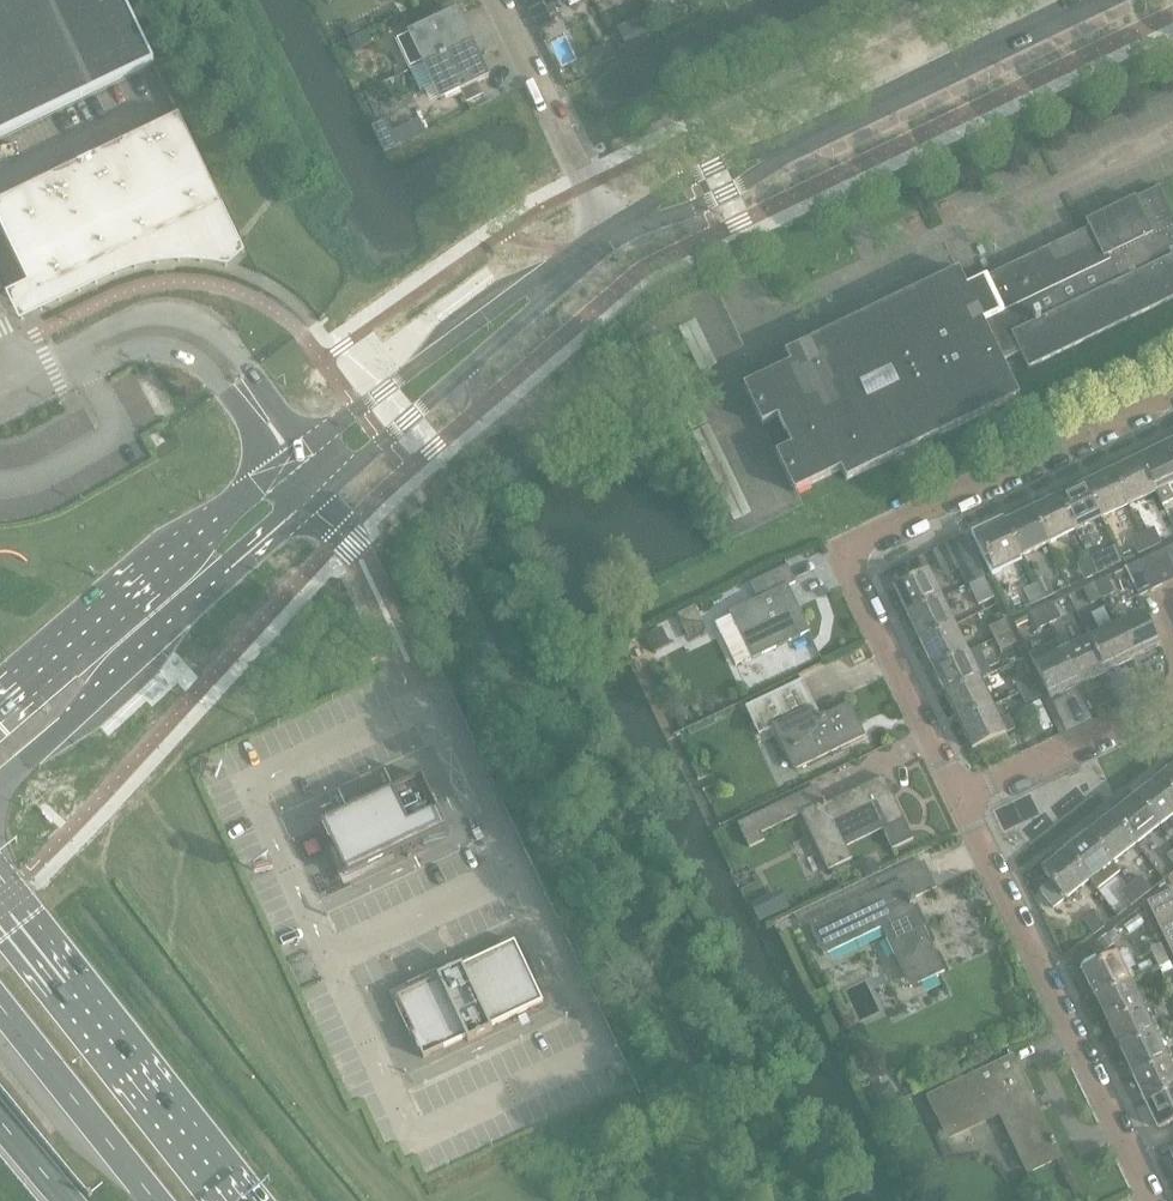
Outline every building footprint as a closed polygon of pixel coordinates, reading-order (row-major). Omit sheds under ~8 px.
[(155,63),(143,39),(140,33),(124,0),(0,0),(0,138),(155,63)] [(548,11),(568,1),(570,7),(585,0),(542,0),(548,11)] [(457,11),(409,34),(396,40),(411,71),(472,42),(457,11)] [(356,25),(344,32),(348,39),(360,32),(356,25)] [(366,32),(348,42),(354,54),(372,44),(366,32)] [(472,42),(411,71),(421,91),(432,86),(438,98),(440,97),(442,101),(461,92),(467,104),(484,96),(478,84),(490,78),(472,42)] [(0,204),(0,226),(36,300),(67,285),(67,286),(69,285),(68,284),(98,270),(98,271),(100,270),(99,269),(129,255),(129,256),(131,255),(131,254),(160,240),(160,241),(162,240),(162,239),(191,225),(191,226),(193,225),(193,224),(222,210),(223,211),(224,210),(180,118),(0,204)] [(387,120),(374,126),(386,153),(399,146),(393,133),(387,120)] [(959,173),(952,176),(950,177),(953,183),(962,179),(959,173)] [(761,379),(745,387),(763,426),(779,418),(793,447),(777,455),(796,493),(842,471),(847,481),(1020,398),(1003,362),(1022,353),(1029,369),(1172,300),(1172,214),(1160,188),(1137,199),(1136,198),(1087,222),(1090,229),(968,288),(959,271),(786,354),(791,365),(761,379)] [(1140,459),(1157,493),(1163,506),(1172,501),(1172,497),(1168,487),(1172,485),(1172,458),(1167,446),(1140,459)] [(1140,459),(1113,472),(1130,506),(1157,493),(1140,459)] [(1113,472),(1087,485),(1103,519),(1130,506),(1113,472)] [(1087,485),(1060,498),(1076,531),(1103,519),(1087,485)] [(467,492),(455,499),(464,514),(476,507),(467,492)] [(1060,498),(1033,511),(1049,544),(1076,531),(1060,498)] [(1033,511),(1006,524),(1022,557),(1049,544),(1033,511)] [(423,516),(412,521),(421,537),(431,531),(423,516)] [(1006,524),(979,537),(995,571),(1022,557),(1006,524)] [(1154,528),(1143,534),(1150,549),(1162,544),(1154,528)] [(1150,549),(1143,534),(1132,539),(1139,555),(1150,549)] [(984,577),(965,537),(948,545),(968,585),(984,577)] [(1153,556),(1166,584),(1172,581),(1172,566),(1165,550),(1153,556)] [(1101,554),(1090,560),(1097,575),(1108,569),(1101,554)] [(1153,556),(1140,563),(1153,591),(1166,584),(1153,556)] [(1097,575),(1090,560),(1078,565),(1085,580),(1097,575)] [(1153,591),(1140,563),(1127,569),(1140,597),(1153,591)] [(788,567),(780,571),(752,584),(759,600),(731,613),(753,660),(811,632),(789,587),(796,583),(788,567)] [(928,572),(895,588),(908,616),(942,600),(928,572)] [(1107,578),(1096,584),(1103,599),(1114,593),(1107,578)] [(985,579),(970,587),(979,606),(995,599),(985,579)] [(1047,580),(1036,586),(1043,601),(1055,595),(1047,580)] [(1103,599),(1096,584),(1084,589),(1092,604),(1103,599)] [(1043,601),(1036,586),(1025,591),(1032,606),(1043,601)] [(942,600),(908,616),(921,643),(955,626),(942,600)] [(1054,604),(1042,609),(1050,625),(1061,619),(1054,604)] [(1050,625),(1042,609),(1031,615),(1038,630),(1050,625)] [(1144,613),(1117,627),(1133,660),(1160,647),(1144,613)] [(990,628),(996,640),(1011,633),(1005,621),(990,628)] [(955,626),(921,643),(934,669),(968,653),(955,626)] [(1117,627),(1090,640),(1106,673),(1133,660),(1117,627)] [(663,628),(645,637),(654,653),(671,644),(663,628)] [(1011,633),(996,640),(1001,651),(1016,644),(1011,633)] [(1057,640),(1030,654),(1051,700),(1079,686),(1063,653),(1057,640)] [(1090,640),(1063,653),(1079,686),(1106,673),(1090,640)] [(968,653),(934,669),(947,696),(981,680),(968,653)] [(1016,682),(1022,694),(1037,686),(1031,675),(1016,682)] [(804,680),(747,707),(753,721),(760,735),(773,729),(793,771),(797,770),(865,737),(850,706),(823,719),(817,722),(799,684),(805,681),(804,680)] [(981,680),(947,696),(960,723),(993,707),(981,680)] [(1037,686),(1022,694),(1027,705),(1042,698),(1037,686)] [(993,707),(960,723),(973,751),(1016,730),(1009,717),(1000,721),(993,707)] [(1161,779),(1172,794),(1172,769),(1161,779)] [(340,862),(348,879),(449,832),(423,777),(417,780),(415,775),(405,780),(407,784),(367,803),(365,799),(355,803),(357,808),(322,824),(336,854),(332,856),(336,864),(340,862)] [(818,786),(739,824),(750,848),(766,841),(762,834),(803,814),(830,870),(853,859),(847,847),(883,829),(893,851),(914,840),(884,777),(827,805),(818,786)] [(1138,797),(1161,826),(1172,817),(1172,794),(1161,779),(1138,797)] [(1138,797),(1115,815),(1137,844),(1161,826),(1138,797)] [(1115,815),(1091,833),(1114,863),(1137,844),(1115,815)] [(1091,833),(1068,852),(1091,881),(1098,890),(1121,872),(1114,863),(1091,833)] [(1090,881),(1068,852),(1043,871),(1053,882),(1041,892),(1054,909),(1090,881)] [(875,859),(861,866),(867,878),(881,871),(875,859)] [(825,918),(810,925),(825,956),(882,929),(911,989),(946,972),(914,906),(917,904),(915,900),(937,889),(925,863),(878,885),(883,895),(873,900),(871,897),(856,904),(857,907),(827,921),(825,918)] [(1141,878),(1132,885),(1142,899),(1152,891),(1141,878)] [(1142,899),(1132,885),(1122,893),(1132,906),(1142,899)] [(1156,917),(1172,908),(1172,891),(1149,903),(1156,917)] [(782,892),(753,906),(762,924),(791,909),(782,892)] [(1156,917),(1162,930),(1172,925),(1172,908),(1156,917)] [(1084,923),(1094,936),(1105,928),(1094,915),(1084,923)] [(1162,930),(1169,943),(1172,941),(1172,925),(1162,930)] [(1107,935),(1099,942),(1105,951),(1114,944),(1107,935)] [(433,981),(398,998),(416,1035),(414,1036),(414,1038),(424,1059),(467,1039),(469,1042),(494,1031),(492,1027),(544,1003),(516,942),(511,945),(510,943),(503,946),(504,948),(471,963),(470,961),(463,964),(464,966),(457,970),(457,969),(434,979),(432,980),(433,981)] [(1152,949),(1161,967),(1169,963),(1161,945),(1152,949)] [(1084,972),(1097,998),(1131,982),(1118,955),(1084,972)] [(1172,993),(1172,972),(1165,976),(1172,993)] [(1131,982),(1097,998),(1109,1024),(1144,1008),(1131,982)] [(1144,1008),(1109,1024),(1122,1051),(1156,1034),(1161,1032),(1156,1022),(1152,1024),(1144,1008)] [(1156,1034),(1122,1051),(1134,1077),(1169,1060),(1156,1034)] [(1016,1055),(928,1097),(937,1116),(942,1114),(951,1134),(1003,1109),(1033,1172),(1062,1158),(1032,1095),(1034,1094),(1016,1055)] [(1134,1077),(1147,1103),(1172,1090),(1172,1069),(1169,1060),(1134,1077)] [(1147,1103),(1159,1130),(1172,1123),(1172,1090),(1147,1103)]
